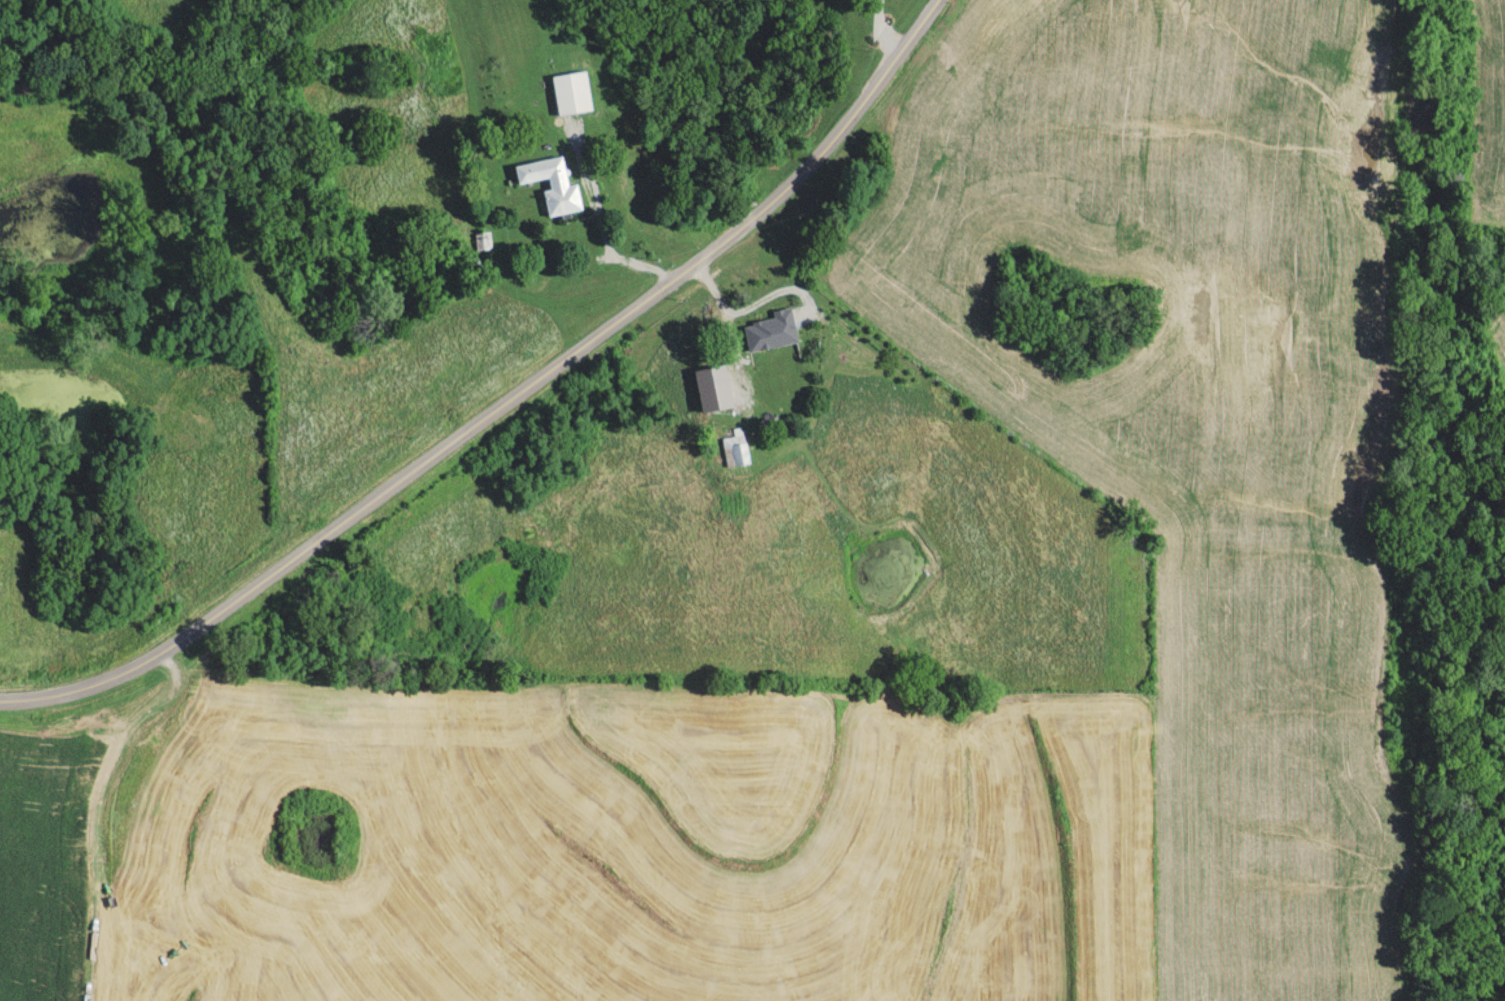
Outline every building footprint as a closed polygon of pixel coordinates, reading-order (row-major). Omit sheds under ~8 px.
[(586,211),(581,184),(572,186),(567,158),(519,166),(522,184),(553,179),(554,190),(548,192),(552,216),(586,211)] [(787,333),(787,309),(754,309),(754,333),(787,333)] [(789,367),(790,349),(768,349),(768,366),(789,367)] [(750,390),(749,376),(726,379),(728,393),(750,390)] [(726,438),(730,468),(753,465),(749,435),(726,438)]
